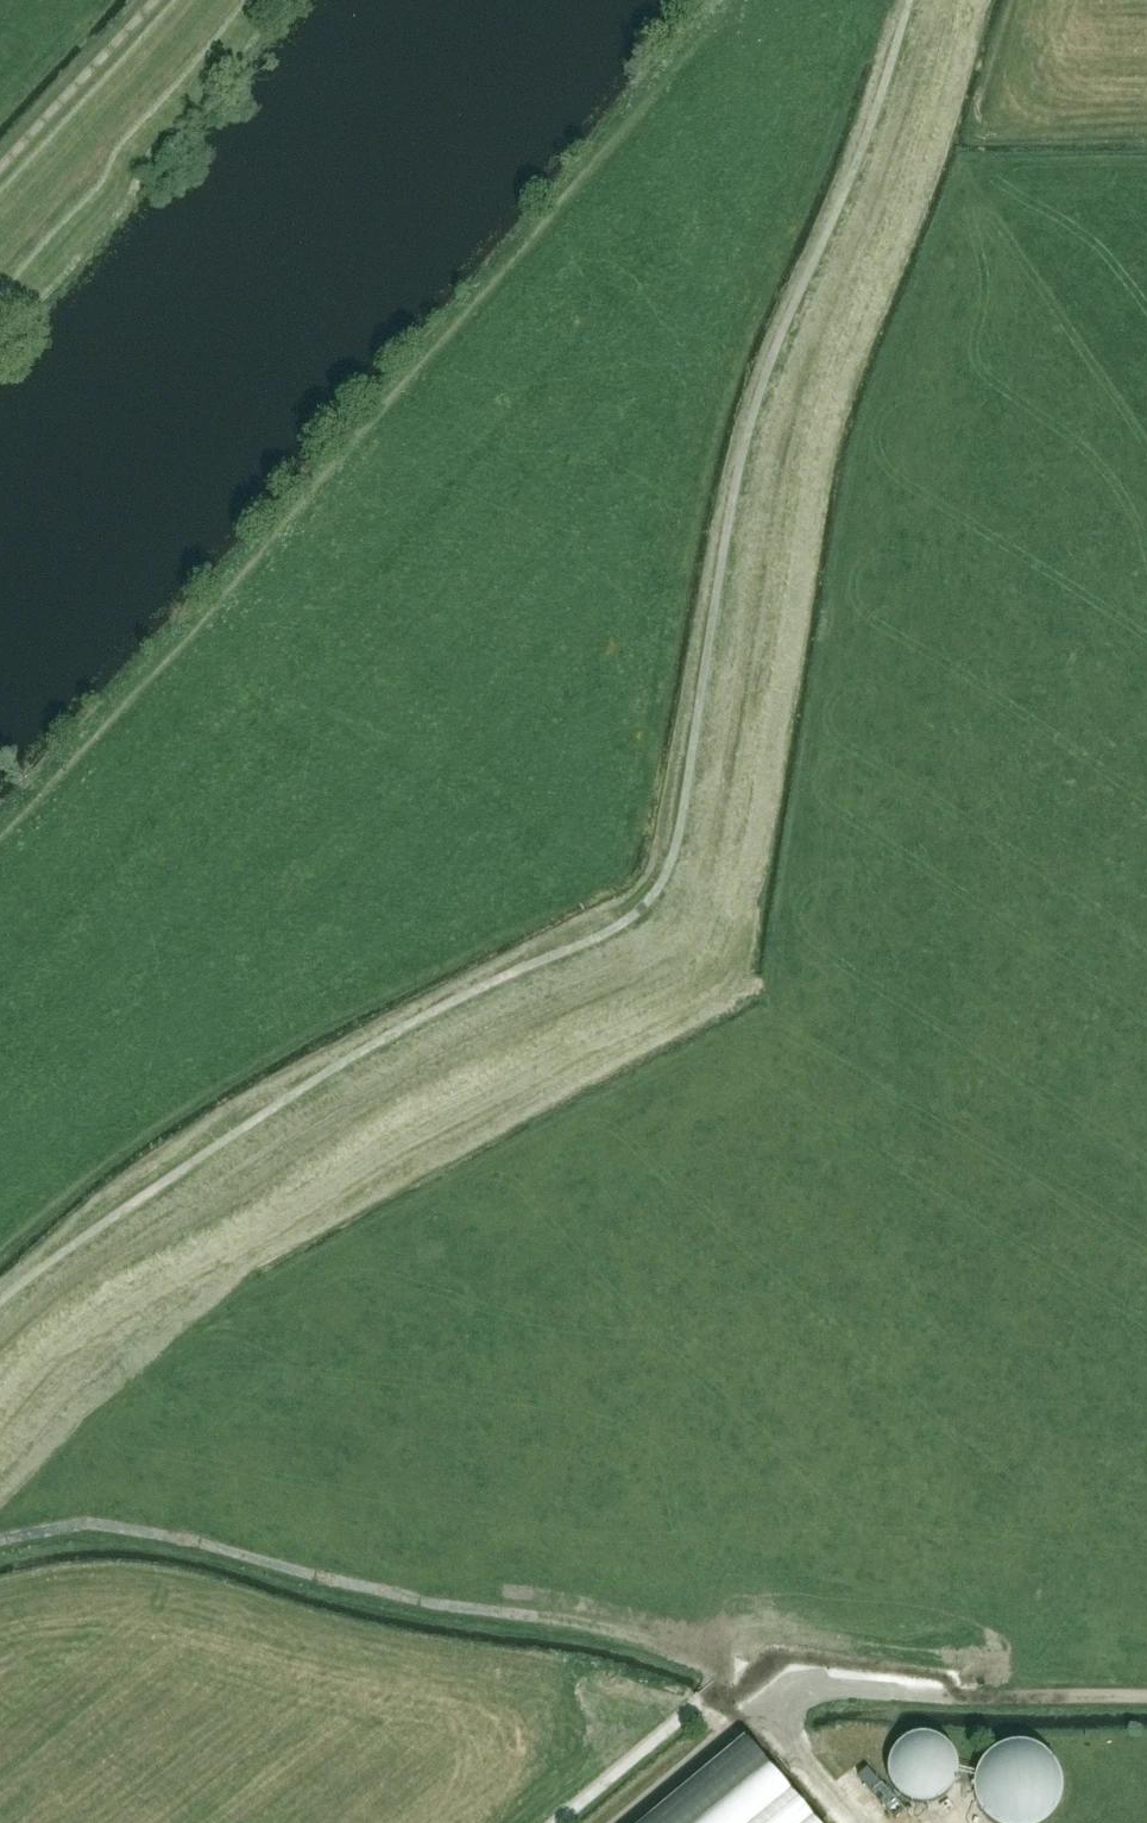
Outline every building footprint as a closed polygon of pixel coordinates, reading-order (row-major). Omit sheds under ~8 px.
[(902,1801),(913,1806),(924,1807),(935,1803),(944,1797),(950,1789),(954,1778),(953,1766),(949,1755),(941,1746),(931,1740),(919,1739),(907,1741),(897,1748),(889,1758),(886,1770),(887,1782),(892,1793),(902,1801)] [(644,1822),(814,1822),(744,1740),(644,1822)] [(1051,1819),(1059,1808),(1062,1796),(1062,1783),(1058,1769),(1050,1757),(1038,1749),(1024,1745),(1010,1745),(996,1750),(985,1759),(977,1771),(973,1785),(974,1799),(980,1813),(988,1822),(1047,1822),(1051,1819)]
